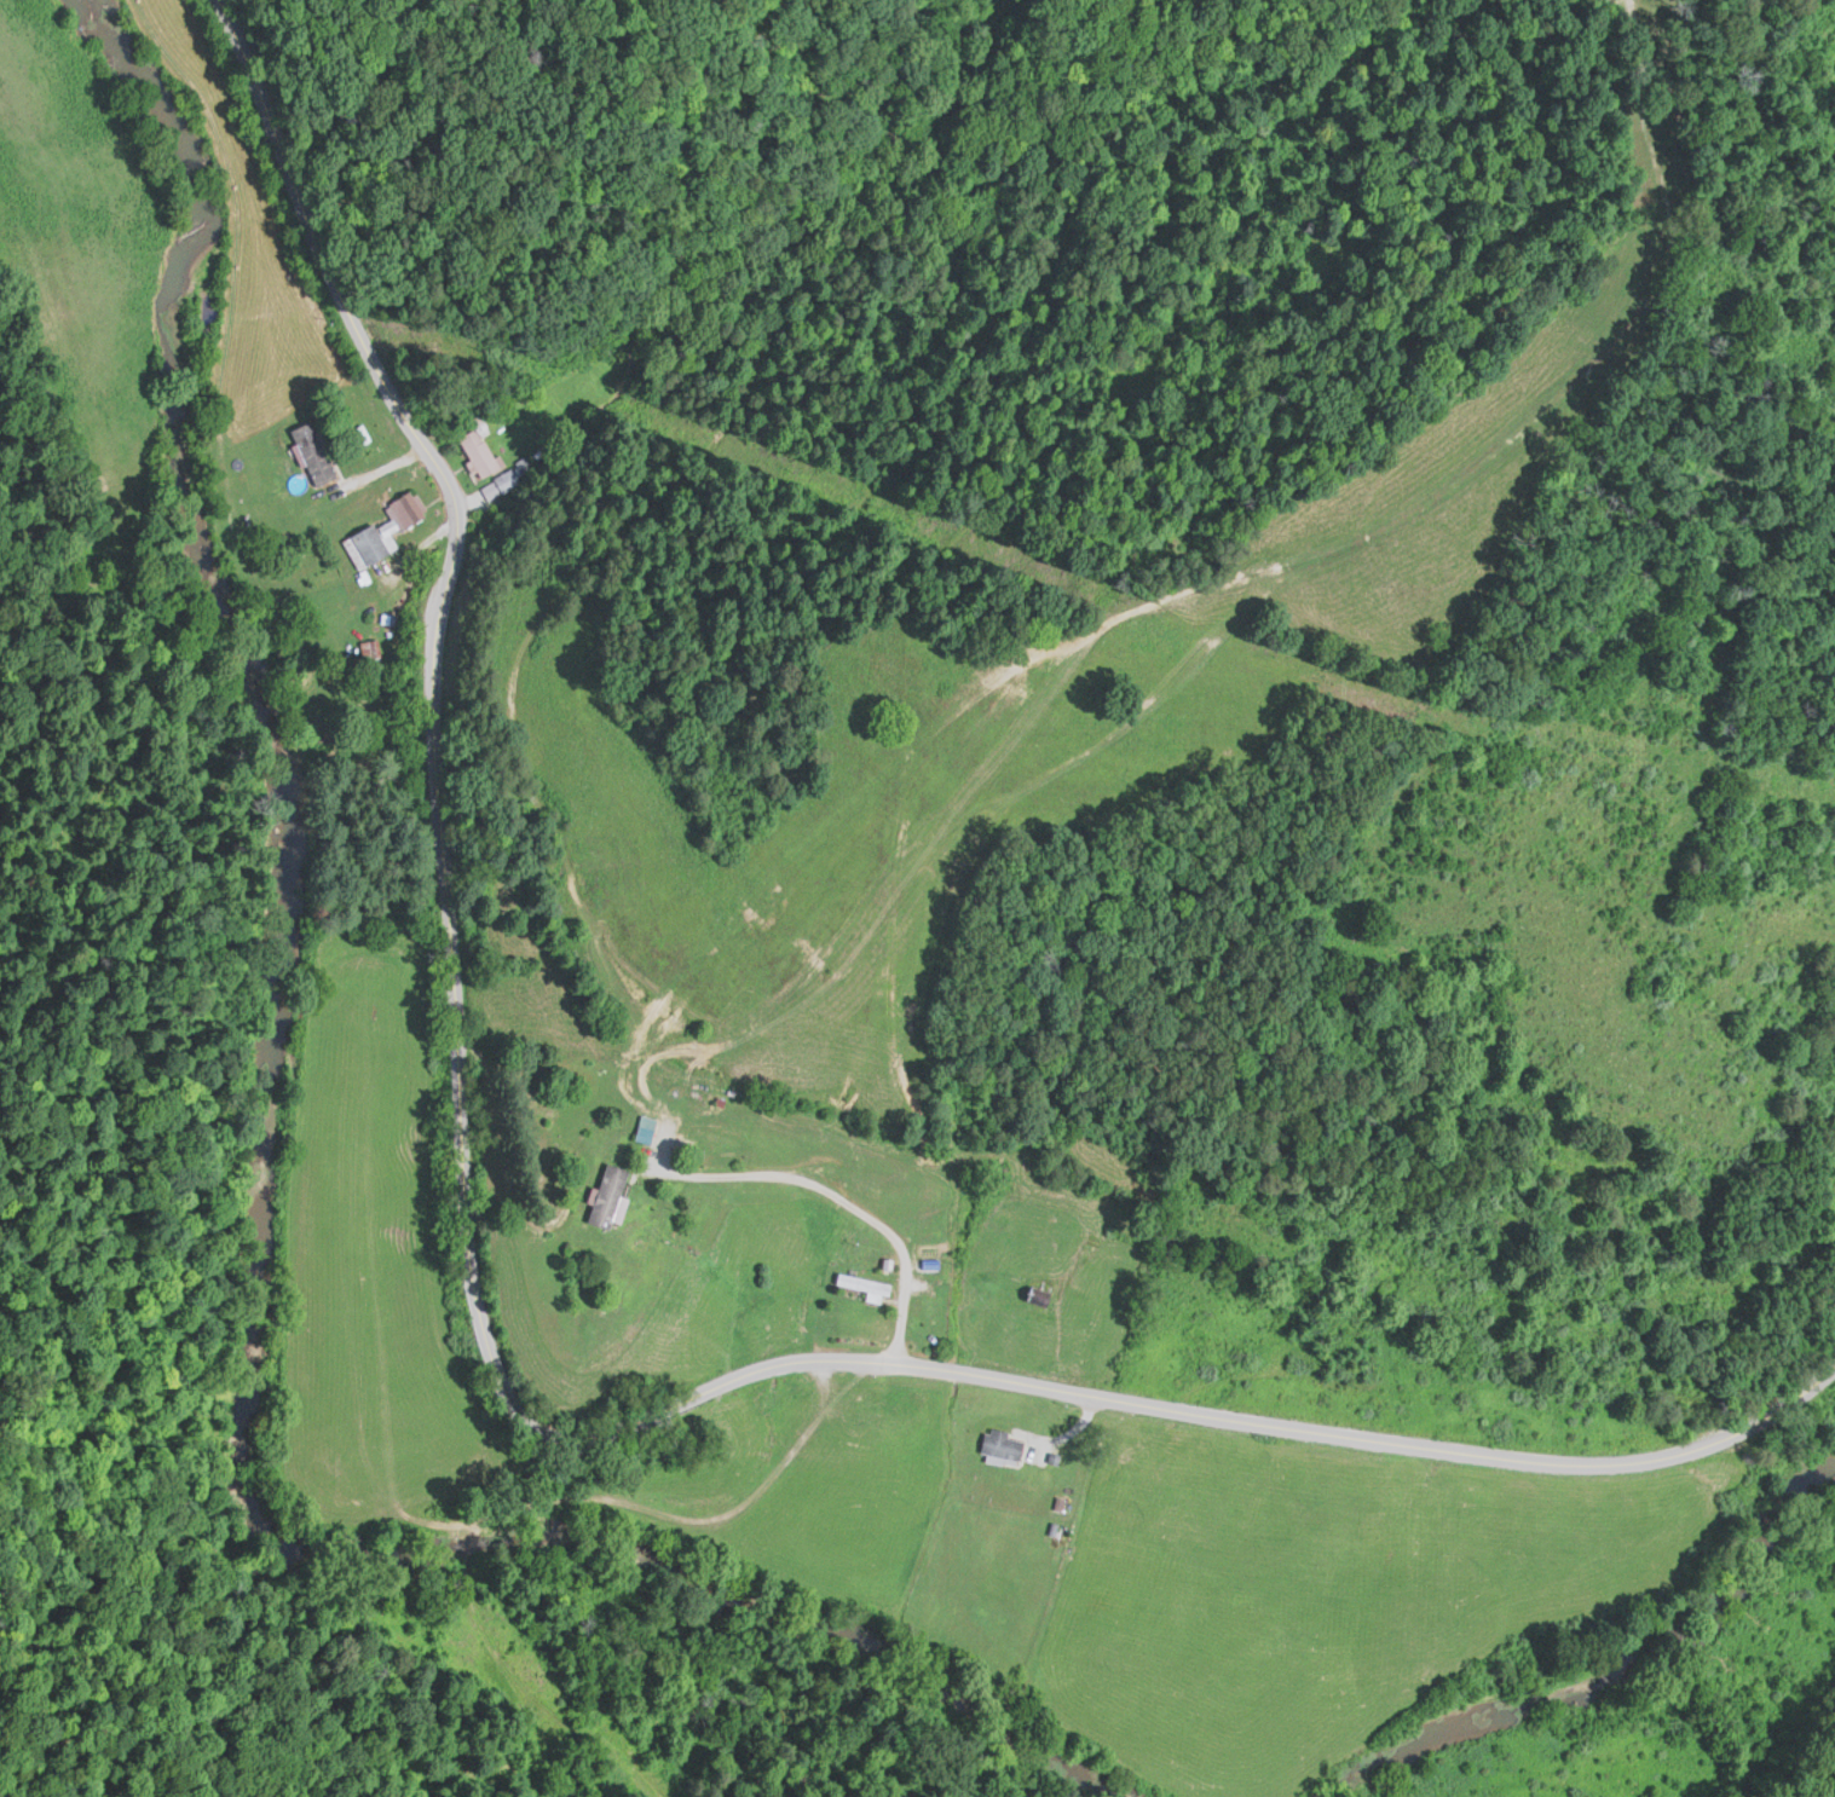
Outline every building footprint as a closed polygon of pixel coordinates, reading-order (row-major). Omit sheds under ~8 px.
[(498,466),(481,433),(487,430),(482,420),(479,422),(475,415),(470,418),(475,426),(457,435),(479,476),(498,466)] [(342,538),(356,567),(395,547),(388,533),(427,513),(413,487),(382,503),(388,514),(342,538)] [(358,638),(361,659),(379,657),(377,636),(358,638)] [(633,1140),(647,1144),(653,1128),(638,1124),(633,1140)] [(588,1220),(610,1226),(626,1166),(605,1160),(588,1220)] [(890,1281),(837,1270),(835,1281),(867,1288),(867,1291),(886,1295),(890,1281)] [(1045,1300),(1048,1289),(1031,1284),(1028,1296),(1045,1300)] [(1020,1460),(1020,1435),(1006,1435),(1006,1426),(982,1426),(982,1460),(1020,1460)]
